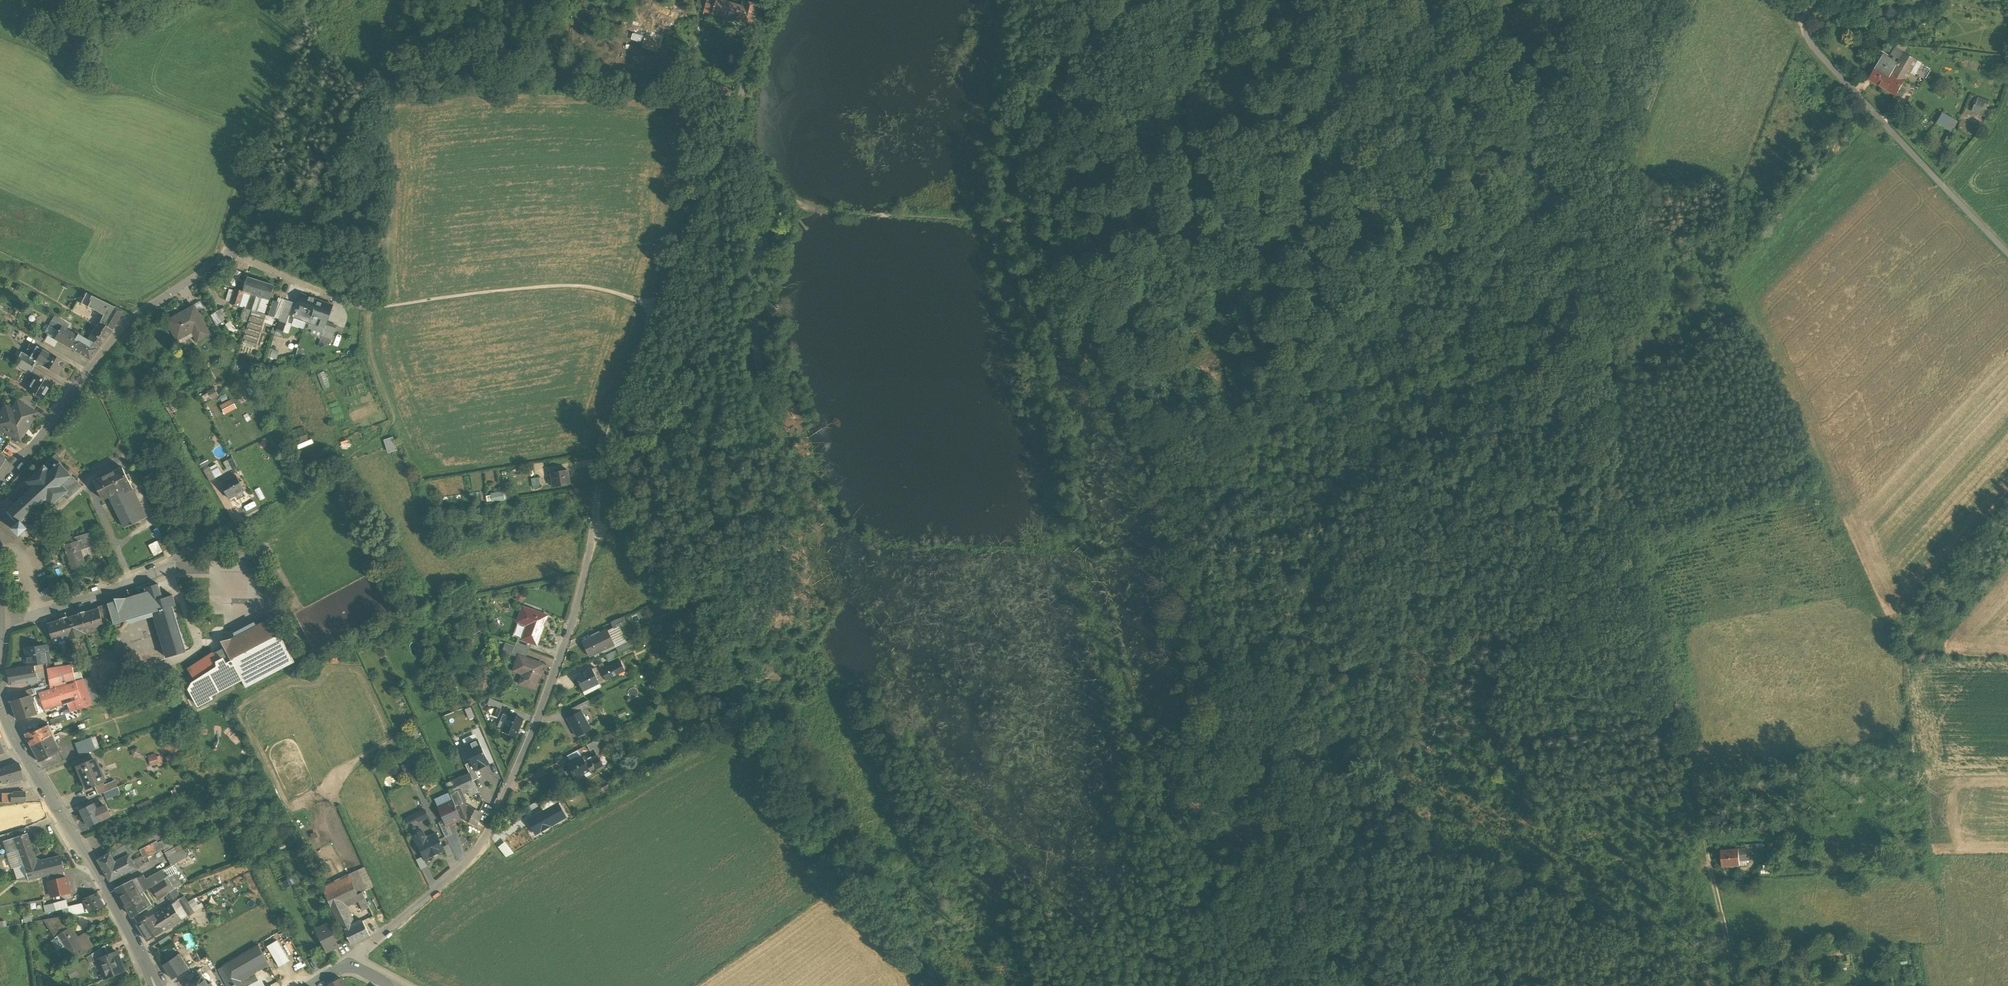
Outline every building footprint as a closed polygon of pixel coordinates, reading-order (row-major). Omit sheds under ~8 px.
[(704,11),(712,14),(716,0),(707,0),(704,11)] [(719,0),(716,0),(712,14),(737,21),(737,20),(754,25),(760,5),(743,0),(741,6),(719,0)] [(748,36),(743,34),(738,45),(743,47),(748,36)] [(1904,53),(1895,48),(1891,54),(1896,57),(1896,56),(1901,59),(1904,53)] [(1917,61),(1904,53),(1901,59),(1897,65),(1893,71),(1906,80),(1911,71),(1917,61)] [(1897,65),(1883,57),(1869,80),(1883,88),(1893,71),(1897,65)] [(1922,64),(1917,61),(1911,71),(1915,74),(1918,69),(1919,69),(1922,65),(1922,64)] [(622,73),(638,73),(638,65),(622,64),(622,73)] [(1931,71),(1922,65),(1919,69),(1916,74),(1925,80),(1931,71)] [(1906,80),(1893,71),(1883,88),(1896,96),(1906,80)] [(1978,96),(1972,111),(1986,116),(1992,101),(1978,96)] [(1951,118),(1943,113),(1937,122),(1951,131),(1953,128),(1948,125),(1951,118)] [(231,280),(236,282),(241,272),(236,270),(231,280)] [(261,282),(248,277),(243,291),(243,292),(251,294),(257,296),(261,282)] [(275,286),(261,282),(257,296),(262,298),(270,300),(275,286)] [(243,291),(236,289),(231,304),(239,306),(243,292),(243,291)] [(92,295),(86,292),(80,304),(87,307),(92,295)] [(257,296),(251,294),(247,309),(252,310),(257,296)] [(318,300),(303,294),(294,317),(309,323),(318,300)] [(124,311),(92,295),(87,307),(104,315),(101,322),(113,330),(124,311)] [(262,298),(257,296),(252,310),(258,312),(262,298)] [(278,302),(270,300),(265,314),(273,317),(276,309),(278,302)] [(280,319),(277,328),(283,330),(285,324),(286,324),(293,302),(286,300),(282,311),(280,319)] [(309,323),(308,326),(323,332),(327,323),(328,319),(332,306),(333,306),(333,305),(318,300),(309,323)] [(195,306),(183,312),(184,313),(167,322),(176,338),(192,329),(195,335),(194,335),(198,342),(210,335),(195,306)] [(282,311),(276,309),(273,317),(280,319),(282,311)] [(68,324),(60,319),(59,321),(58,320),(56,324),(60,327),(65,330),(68,324)] [(230,320),(226,323),(231,332),(235,329),(230,320)] [(96,328),(91,335),(88,340),(99,346),(113,330),(101,322),(96,328)] [(47,334),(54,338),(60,327),(56,324),(54,323),(51,327),(47,334)] [(337,326),(327,323),(323,332),(321,339),(331,342),(337,326)] [(92,325),(88,331),(90,332),(90,334),(91,335),(96,328),(92,325)] [(60,327),(54,338),(73,350),(80,338),(65,330),(60,327)] [(80,338),(73,350),(90,359),(99,346),(88,340),(88,343),(80,338)] [(30,357),(37,361),(36,362),(40,364),(41,363),(47,353),(36,346),(30,357)] [(30,357),(21,352),(17,358),(21,360),(33,367),(36,362),(37,361),(30,357)] [(47,353),(41,363),(40,364),(57,374),(64,362),(47,352),(47,353)] [(33,367),(21,360),(18,366),(30,373),(33,367)] [(50,384),(35,375),(31,382),(33,383),(29,391),(42,398),(50,384)] [(211,398),(218,396),(215,387),(207,390),(211,398)] [(37,403),(22,394),(17,402),(32,412),(37,403)] [(224,414),(237,408),(232,398),(219,404),(224,414)] [(17,402),(9,416),(2,412),(0,416),(0,428),(19,439),(35,413),(32,412),(17,402)] [(393,436),(384,438),(388,451),(397,449),(393,436)] [(44,465),(45,466),(27,482),(28,482),(24,485),(30,491),(28,493),(27,492),(26,492),(27,494),(21,499),(20,497),(19,498),(20,499),(15,504),(9,498),(0,506),(0,512),(6,519),(20,535),(28,528),(25,524),(28,522),(28,521),(28,520),(28,519),(27,518),(28,518),(26,517),(32,512),(33,513),(34,512),(33,511),(38,506),(39,507),(40,507),(39,506),(41,504),(47,510),(50,507),(64,495),(67,499),(82,486),(60,462),(62,460),(56,453),(44,465)] [(233,456),(225,461),(229,470),(221,474),(223,479),(240,470),(233,456)] [(217,463),(211,466),(217,476),(222,473),(217,463)] [(216,478),(210,467),(204,471),(210,481),(216,478)] [(103,499),(110,496),(125,527),(131,524),(132,525),(147,518),(132,489),(133,488),(129,480),(132,479),(129,474),(126,475),(123,468),(94,482),(103,499)] [(568,469),(551,472),(553,487),(570,484),(568,469)] [(237,476),(221,484),(229,498),(244,490),(237,476)] [(491,492),(493,501),(504,499),(503,490),(491,492)] [(93,532),(86,534),(90,547),(92,554),(99,552),(93,532)] [(86,534),(77,536),(78,541),(79,540),(82,549),(90,547),(86,534)] [(169,549),(163,538),(158,541),(164,552),(169,549)] [(69,558),(83,554),(82,549),(79,540),(78,541),(65,545),(69,558)] [(83,554),(69,558),(72,570),(86,566),(83,554)] [(167,597),(162,598),(160,591),(158,584),(146,588),(147,592),(150,604),(153,612),(166,657),(185,651),(184,651),(185,651),(172,607),(176,605),(173,595),(167,597)] [(147,592),(98,606),(99,608),(102,619),(150,604),(147,592)] [(150,604),(102,619),(105,626),(153,612),(150,604)] [(547,616),(523,607),(518,622),(528,625),(522,639),(532,643),(537,645),(547,616)] [(82,612),(88,633),(105,627),(102,619),(99,608),(85,612),(85,611),(82,612)] [(88,633),(82,612),(79,613),(79,614),(67,618),(67,616),(63,617),(70,639),(86,634),(86,633),(88,633)] [(624,616),(611,622),(614,629),(627,623),(624,616)] [(70,639),(63,617),(60,618),(61,620),(48,624),(54,643),(67,639),(67,640),(70,639)] [(241,634),(223,644),(225,647),(231,659),(279,634),(271,618),(253,628),(252,625),(239,632),(241,634)] [(608,631),(594,638),(593,637),(583,642),(589,656),(615,644),(608,631)] [(231,659),(231,660),(231,661),(233,664),(242,681),(246,688),(295,662),(280,634),(279,634),(231,659)] [(522,639),(518,638),(516,644),(530,649),(532,643),(522,639)] [(632,639),(616,646),(619,653),(635,645),(632,639)] [(48,644),(25,648),(28,666),(33,665),(46,663),(47,662),(46,652),(49,652),(48,644)] [(529,649),(515,644),(512,653),(519,655),(526,658),(529,649)] [(231,660),(231,659),(225,647),(214,653),(218,661),(224,658),(227,663),(231,661),(231,660)] [(616,650),(605,655),(609,662),(619,656),(616,650)] [(188,668),(195,680),(217,666),(216,661),(218,661),(214,653),(213,652),(188,668)] [(526,658),(519,655),(514,671),(526,675),(522,684),(535,689),(544,664),(526,658)] [(212,696),(242,681),(233,664),(231,661),(227,663),(224,658),(218,661),(216,661),(217,666),(195,680),(192,682),(188,689),(198,707),(213,699),(212,696)] [(621,662),(601,672),(605,680),(625,670),(621,662)] [(78,664),(48,669),(51,689),(75,681),(83,679),(78,664)] [(28,666),(6,669),(9,684),(23,682),(23,681),(28,680),(29,684),(38,682),(37,680),(36,673),(35,673),(35,671),(33,665),(28,666)] [(592,668),(576,676),(583,691),(599,683),(596,676),(599,674),(596,668),(593,669),(592,668)] [(84,678),(93,703),(99,700),(90,675),(84,678)] [(163,682),(160,675),(142,681),(144,688),(163,682)] [(81,698),(67,702),(70,712),(93,705),(83,679),(75,681),(81,698)] [(51,689),(39,693),(41,697),(45,710),(67,702),(81,698),(75,681),(51,689)] [(32,688),(21,692),(23,698),(34,694),(32,688)] [(30,695),(12,701),(18,721),(37,714),(30,695)] [(503,703),(491,698),(488,705),(495,708),(500,710),(503,703)] [(587,700),(572,709),(575,715),(581,711),(582,712),(591,707),(587,700)] [(500,710),(495,708),(492,715),(498,717),(500,710)] [(582,712),(581,711),(575,715),(568,719),(577,737),(591,729),(582,712)] [(523,719),(510,713),(502,731),(516,737),(523,719)] [(35,731),(34,729),(25,734),(31,746),(53,736),(48,725),(35,731)] [(53,736),(31,746),(39,762),(61,752),(53,736)] [(90,738),(75,743),(77,749),(87,746),(93,744),(90,738)] [(471,762),(475,770),(489,763),(478,740),(464,747),(471,762)] [(597,740),(587,745),(590,751),(594,749),(600,746),(597,740)] [(87,746),(77,749),(79,755),(89,752),(87,746)] [(148,756),(150,765),(162,762),(160,753),(148,756)] [(583,757),(568,765),(575,779),(590,771),(586,763),(583,757)] [(598,757),(586,763),(590,771),(590,772),(603,766),(598,757)] [(94,758),(77,765),(87,789),(104,782),(94,758)] [(470,774),(473,780),(478,778),(475,770),(471,762),(465,764),(470,774)] [(0,769),(0,780),(1,783),(8,781),(9,784),(23,779),(18,763),(0,769)] [(470,774),(446,784),(451,796),(459,793),(467,790),(468,792),(476,788),(473,780),(470,774)] [(115,780),(96,788),(98,795),(103,793),(118,787),(115,780)] [(118,787),(103,793),(106,799),(120,793),(118,787)] [(25,792),(10,793),(10,803),(25,803),(25,792)] [(10,793),(1,793),(2,803),(10,803),(10,793)] [(466,810),(459,793),(451,796),(461,819),(466,810)] [(150,800),(137,806),(138,810),(144,807),(145,808),(152,805),(150,800)] [(453,801),(438,808),(444,820),(446,826),(448,825),(461,819),(453,801)] [(97,811),(94,803),(80,810),(88,827),(111,816),(106,807),(97,811)] [(558,803),(528,820),(536,834),(566,817),(558,803)] [(481,812),(468,806),(466,810),(461,819),(476,826),(482,815),(481,812)] [(425,810),(413,815),(415,819),(419,821),(428,816),(425,810)] [(413,815),(405,819),(407,823),(415,819),(413,815)] [(446,826),(444,820),(439,823),(446,837),(452,834),(448,825),(446,826)] [(437,833),(428,837),(425,836),(422,830),(412,835),(424,859),(445,850),(441,843),(442,843),(441,841),(437,833)] [(143,856),(133,861),(136,868),(146,863),(143,857),(147,855),(148,856),(165,847),(164,846),(170,843),(167,836),(164,832),(135,846),(132,841),(125,845),(131,854),(139,850),(143,856)] [(25,834),(13,838),(17,850),(7,854),(13,869),(22,865),(27,880),(47,875),(64,871),(64,870),(61,856),(36,862),(25,834)] [(13,838),(3,842),(7,854),(17,850),(13,838)] [(506,856),(514,851),(507,841),(499,847),(506,856)] [(1757,844),(1745,844),(1746,848),(1747,854),(1757,854),(1757,844)] [(125,845),(98,860),(109,878),(112,880),(136,868),(133,861),(129,855),(131,854),(125,845)] [(173,848),(164,852),(167,858),(176,853),(173,848)] [(1746,848),(1738,849),(1740,860),(1747,860),(1747,854),(1746,848)] [(1738,849),(1721,850),(1722,867),(1740,865),(1740,860),(1738,849)] [(176,853),(167,858),(173,868),(188,861),(182,850),(176,853)] [(22,865),(13,869),(17,880),(27,880),(22,865)] [(154,876),(148,879),(147,882),(150,888),(164,879),(167,877),(163,870),(154,875),(154,876)] [(64,871),(47,875),(48,881),(65,877),(64,871)] [(143,875),(132,880),(117,887),(133,917),(152,905),(144,892),(150,888),(147,882),(143,875)] [(348,876),(322,888),(325,895),(351,882),(348,876)] [(65,877),(48,881),(52,896),(70,892),(67,877),(65,877)] [(164,879),(151,887),(159,899),(165,895),(172,891),(164,879)] [(351,882),(325,895),(331,907),(342,902),(353,897),(357,895),(357,894),(351,882)] [(174,894),(172,891),(165,895),(171,904),(177,900),(174,894)] [(361,892),(357,894),(357,895),(353,897),(356,902),(358,901),(364,897),(361,892)] [(97,893),(82,899),(89,912),(90,913),(105,907),(97,893)] [(188,902),(184,896),(180,898),(177,900),(171,904),(172,905),(172,904),(175,909),(180,906),(187,916),(194,911),(188,902)] [(364,897),(358,901),(362,910),(369,907),(364,897)] [(48,911),(68,907),(66,899),(47,903),(48,911)] [(197,905),(193,899),(188,902),(194,911),(199,908),(197,905)] [(345,905),(343,906),(342,902),(331,907),(342,931),(344,930),(352,925),(344,908),(346,907),(345,905)] [(84,903),(79,906),(82,913),(89,912),(84,903)] [(172,905),(154,916),(164,931),(182,919),(175,909),(172,904),(172,905)] [(153,914),(137,924),(148,941),(164,931),(154,916),(153,915),(153,914)] [(68,915),(55,918),(56,924),(69,922),(68,915)] [(55,918),(42,920),(48,929),(56,924),(55,918)] [(352,925),(344,930),(351,944),(370,935),(363,920),(352,925)] [(69,922),(56,924),(48,929),(54,938),(55,938),(57,937),(56,936),(70,927),(69,922)] [(328,925),(316,930),(326,951),(338,945),(328,925)] [(70,927),(56,936),(57,937),(63,946),(61,947),(61,948),(63,947),(71,961),(93,947),(86,937),(79,941),(70,927)] [(169,935),(158,942),(162,948),(173,942),(169,935)] [(63,946),(57,937),(55,938),(61,947),(63,946)] [(54,938),(51,941),(57,950),(61,948),(61,947),(55,938),(54,938)] [(276,966),(288,961),(278,939),(267,944),(276,966)] [(105,945),(91,954),(94,961),(97,960),(100,959),(100,958),(108,955),(105,945)] [(241,955),(219,969),(228,985),(239,985),(235,978),(242,974),(244,978),(257,971),(255,967),(267,961),(259,945),(241,955)] [(108,955),(100,958),(100,959),(97,960),(104,978),(124,971),(121,962),(120,963),(115,952),(108,955)] [(189,968),(179,954),(176,957),(185,970),(189,968)] [(176,957),(163,965),(172,978),(185,970),(176,957)] [(69,970),(73,976),(78,973),(74,967),(69,970)] [(199,969),(186,977),(190,982),(201,975),(203,974),(199,969)] [(201,975),(190,982),(187,984),(189,985),(213,985),(210,983),(207,985),(201,975)] [(327,985),(345,985),(340,978),(327,985)]
